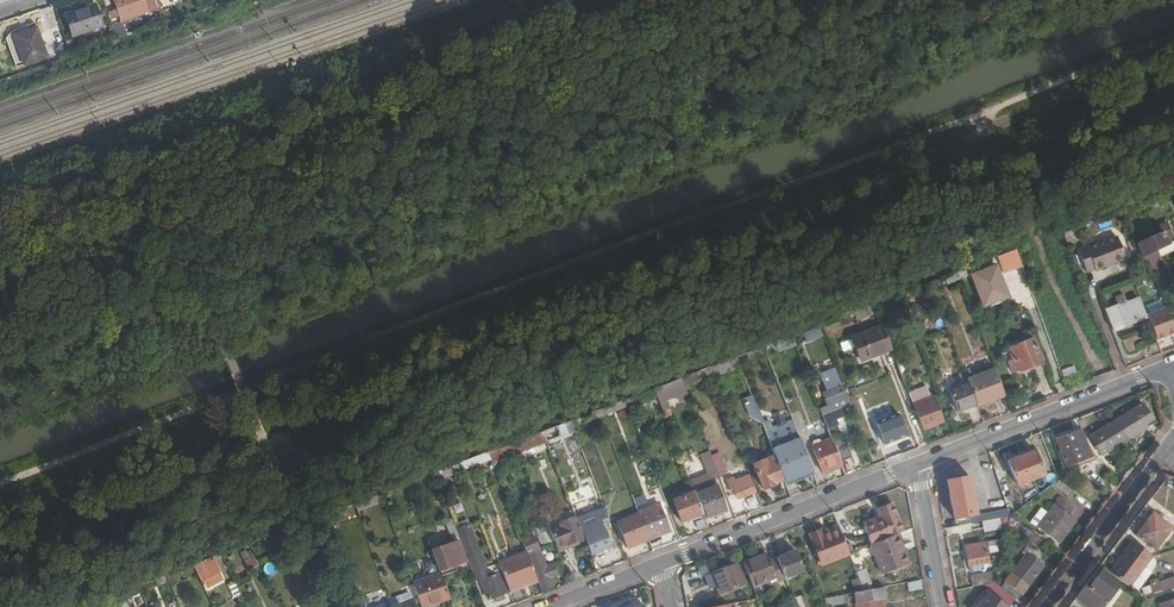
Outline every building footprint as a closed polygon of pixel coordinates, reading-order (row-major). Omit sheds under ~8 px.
[(159,11),(155,0),(113,0),(119,18),(141,11),(148,8),(150,14),(159,11)] [(72,38),(103,27),(95,5),(65,15),(72,38)] [(112,23),(117,39),(126,36),(120,20),(112,23)] [(13,35),(24,67),(49,58),(38,27),(13,35)] [(65,36),(69,47),(73,46),(70,34),(65,36)] [(1172,191),(1151,199),(1153,203),(1159,201),(1161,204),(1173,199),(1173,196),(1172,191)] [(1137,244),(1149,273),(1173,262),(1173,258),(1163,233),(1137,244)] [(1094,273),(1126,261),(1116,237),(1086,248),(1085,246),(1077,249),(1086,274),(1093,271),(1094,273)] [(1009,263),(1018,260),(1014,251),(1006,254),(1009,263)] [(985,306),(1009,297),(998,268),(974,277),(985,306)] [(1138,280),(1141,288),(1150,284),(1147,277),(1138,280)] [(1105,311),(1113,330),(1123,326),(1145,317),(1138,299),(1127,303),(1124,295),(1115,299),(1118,306),(1105,311)] [(1149,311),(1162,307),(1159,301),(1147,305),(1149,311)] [(819,327),(802,333),(806,343),(822,337),(819,327)] [(892,350),(883,327),(853,339),(863,362),(892,350)] [(1173,349),(1173,331),(1173,329),(1159,336),(1166,352),(1173,349)] [(1016,363),(1019,370),(1042,361),(1032,335),(1021,340),(1022,343),(1010,348),(1016,363)] [(1019,371),(1019,370),(1016,363),(1011,365),(1014,373),(1019,371)] [(710,375),(707,368),(695,373),(698,380),(710,375)] [(1064,372),(1066,378),(1076,374),(1074,368),(1064,372)] [(820,376),(824,387),(832,384),(831,382),(838,379),(834,370),(820,376)] [(1004,392),(995,370),(967,380),(969,385),(977,405),(978,407),(992,401),(991,397),(1004,392)] [(827,406),(819,409),(827,430),(837,426),(835,421),(853,414),(847,398),(844,399),(840,388),(841,388),(838,379),(831,382),(832,384),(824,387),(826,393),(823,394),(827,406)] [(977,405),(969,385),(951,392),(959,412),(977,405)] [(781,401),(777,389),(773,391),(771,386),(764,389),(766,394),(747,402),(751,413),(781,401)] [(661,394),(659,387),(652,389),(655,397),(661,394)] [(926,387),(909,394),(913,404),(930,398),(926,387)] [(992,401),(1005,396),(1004,392),(991,397),(992,401)] [(1010,401),(1013,410),(1028,404),(1025,395),(1010,401)] [(913,404),(923,429),(942,422),(932,397),(930,398),(913,404)] [(627,406),(625,400),(597,411),(599,416),(627,406)] [(1145,406),(1137,411),(1146,426),(1153,421),(1145,406)] [(873,414),(876,422),(893,416),(889,407),(873,414)] [(599,416),(597,411),(581,417),(583,423),(599,416)] [(1117,423),(1129,442),(1148,430),(1146,426),(1137,411),(1117,423)] [(893,416),(876,422),(881,434),(885,444),(907,435),(898,414),(893,416)] [(1146,426),(1148,430),(1156,425),(1153,421),(1146,426)] [(881,434),(876,422),(873,424),(878,436),(881,434)] [(566,430),(564,423),(555,427),(558,433),(566,430)] [(1110,453),(1129,442),(1117,423),(1098,435),(1110,453)] [(546,441),(542,432),(514,442),(517,450),(518,452),(546,441)] [(658,453),(670,448),(664,433),(651,438),(658,453)] [(1087,460),(1077,434),(1058,441),(1068,468),(1087,460)] [(1110,453),(1098,435),(1091,439),(1103,458),(1110,453)] [(833,445),(831,439),(812,446),(822,472),(841,465),(840,463),(833,445)] [(843,441),(833,445),(840,463),(850,459),(843,441)] [(517,450),(514,442),(487,453),(489,460),(517,450)] [(1018,487),(1025,484),(1034,481),(1045,476),(1036,453),(1009,463),(1018,487)] [(467,472),(489,464),(485,456),(463,464),(467,472)] [(779,470),(774,456),(753,464),(763,489),(774,485),(773,482),(782,478),(779,470)] [(720,460),(713,463),(717,474),(725,472),(720,460)] [(717,474),(713,463),(705,465),(709,477),(717,474)] [(779,470),(782,478),(788,494),(800,490),(791,466),(779,470)] [(754,491),(748,476),(734,481),(733,479),(727,481),(730,490),(734,489),(737,498),(754,491)] [(968,526),(1012,518),(1008,509),(977,515),(970,476),(949,481),(958,527),(968,526)] [(1034,481),(1025,484),(1027,490),(1036,487),(1034,481)] [(1073,492),(1061,482),(1057,488),(1070,497),(1073,492)] [(694,496),(701,514),(703,518),(724,510),(716,487),(694,496)] [(694,496),(692,492),(672,500),(680,522),(701,514),(694,496)] [(1057,498),(1046,514),(1036,529),(1042,533),(1039,537),(1045,541),(1048,537),(1058,544),(1075,520),(1068,516),(1073,508),(1057,498)] [(657,504),(637,512),(637,514),(648,540),(668,532),(657,504)] [(898,535),(904,533),(893,504),(878,509),(882,518),(865,524),(872,545),(875,544),(898,535)] [(608,521),(603,507),(592,511),(596,522),(598,522),(599,525),(601,524),(608,521)] [(1036,529),(1046,514),(1039,509),(1028,524),(1036,529)] [(596,522),(592,511),(575,517),(583,537),(603,529),(601,524),(599,525),(598,522),(596,522)] [(648,540),(637,514),(617,522),(627,548),(648,540)] [(1137,537),(1155,552),(1173,529),(1155,515),(1137,537)] [(583,537),(575,517),(547,528),(554,543),(557,552),(566,548),(565,545),(583,538),(583,537)] [(1043,542),(1012,518),(1007,538),(1013,541),(1017,533),(1039,549),(1043,542)] [(454,530),(451,520),(445,522),(451,538),(444,540),(443,539),(435,542),(429,545),(437,565),(451,559),(464,555),(454,530)] [(838,525),(837,522),(821,528),(822,531),(838,525)] [(554,543),(547,528),(546,523),(533,528),(541,548),(554,543)] [(508,591),(498,563),(486,567),(469,524),(454,530),(464,555),(473,580),(479,578),(487,599),(494,596),(502,593),(508,591)] [(822,531),(821,528),(810,532),(808,533),(812,543),(821,567),(849,556),(849,554),(838,525),(822,531)] [(970,536),(968,526),(958,527),(954,528),(955,539),(970,536)] [(603,529),(583,537),(583,538),(584,541),(590,555),(611,547),(604,529),(603,529)] [(903,547),(898,535),(875,544),(885,574),(905,567),(899,549),(903,547)] [(533,538),(521,542),(525,552),(526,553),(527,553),(542,590),(552,586),(549,578),(556,576),(551,564),(545,566),(543,560),(542,561),(533,538)] [(584,541),(583,538),(565,545),(566,548),(584,541)] [(989,553),(999,552),(998,540),(988,541),(989,553)] [(1111,574),(1128,587),(1151,556),(1134,543),(1111,574)] [(970,556),(989,552),(988,545),(968,548),(970,556)] [(899,549),(905,567),(909,565),(903,547),(899,549)] [(1007,583),(1024,596),(1045,568),(1036,562),(1039,558),(1030,551),(1007,583)] [(525,552),(498,563),(508,591),(536,580),(526,553),(525,552)] [(797,552),(777,560),(784,578),(803,572),(797,552)] [(991,563),(989,552),(970,556),(971,566),(991,563)] [(744,564),(753,587),(776,579),(778,584),(786,582),(784,578),(777,560),(769,562),(767,556),(744,564)] [(213,562),(212,558),(204,561),(194,565),(197,573),(199,572),(207,568),(206,565),(213,562)] [(451,559),(437,565),(439,570),(453,564),(451,559)] [(220,573),(213,562),(206,565),(207,568),(199,572),(203,582),(220,573)] [(720,595),(743,587),(735,566),(713,574),(720,595)] [(177,597),(190,591),(189,588),(192,587),(185,572),(171,579),(174,584),(172,585),(177,597)] [(1076,600),(1086,606),(1106,606),(1123,586),(1104,572),(1091,590),(1087,586),(1076,600)] [(412,584),(421,606),(427,606),(449,599),(440,574),(412,584)] [(974,588),(997,584),(995,574),(972,579),(974,588)] [(857,578),(862,591),(870,588),(865,575),(857,578)] [(922,590),(920,581),(903,585),(905,594),(922,590)] [(232,598),(239,596),(235,582),(228,584),(232,598)] [(1007,583),(1003,589),(1020,601),(1024,596),(1007,583)] [(855,594),(857,604),(855,604),(856,606),(884,606),(882,601),(887,600),(885,588),(863,593),(855,594)] [(388,600),(390,606),(411,599),(408,593),(388,600)] [(504,599),(502,593),(494,596),(496,602),(504,599)] [(132,597),(136,606),(144,603),(140,594),(132,597)] [(991,594),(981,606),(1007,606),(991,594)] [(452,606),(464,606),(460,597),(450,601),(452,606)] [(796,606),(804,606),(800,597),(792,599),(796,606)] [(843,597),(826,600),(828,606),(845,604),(843,597)] [(390,606),(414,606),(411,599),(390,606)]
